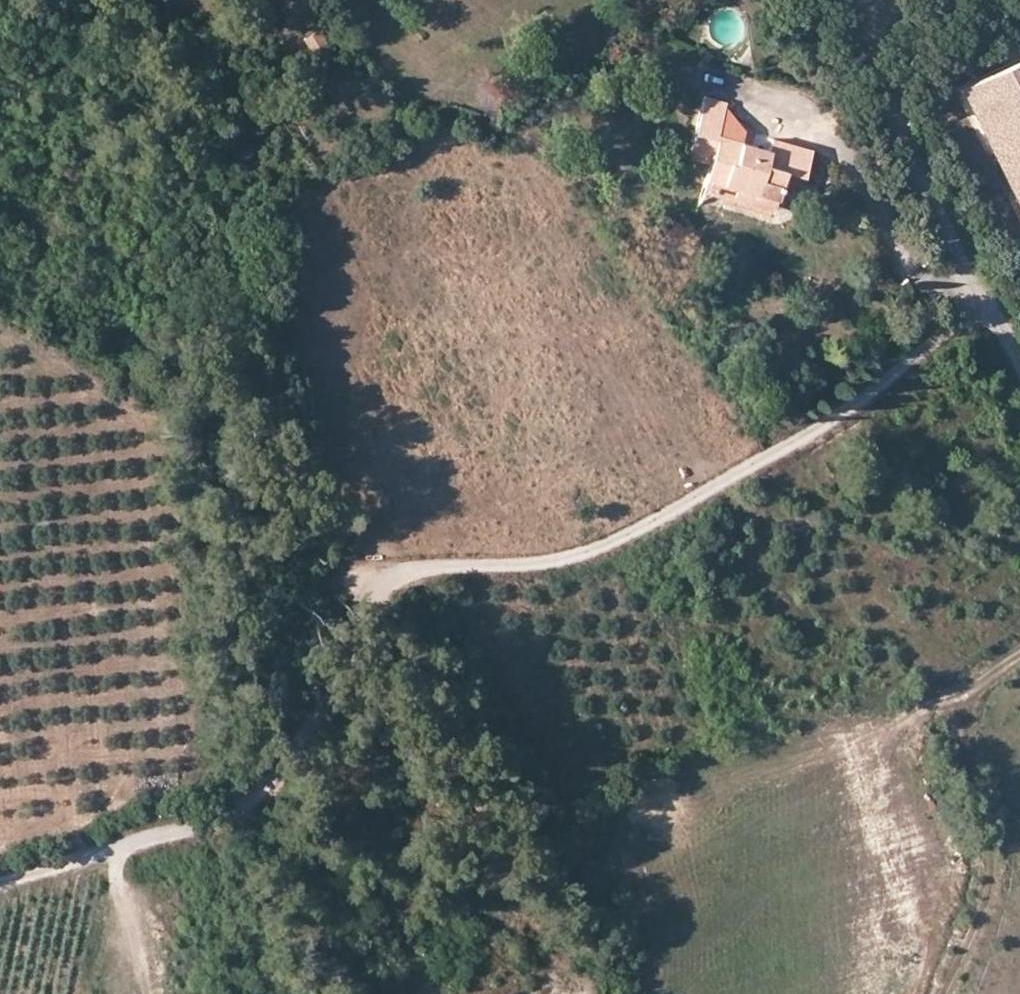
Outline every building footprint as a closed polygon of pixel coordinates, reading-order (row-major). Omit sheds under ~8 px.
[(976,104),(1019,83),(1019,60),(967,86),(976,104)] [(976,104),(1019,192),(1019,83),(976,104)] [(800,178),(808,151),(768,139),(763,157),(748,153),(750,147),(713,136),(723,104),(703,98),(686,153),(705,159),(699,179),(736,191),(734,199),(769,210),(781,172),(800,178)] [(763,157),(768,139),(740,130),(723,104),(713,136),(750,147),(748,153),(763,157)]
